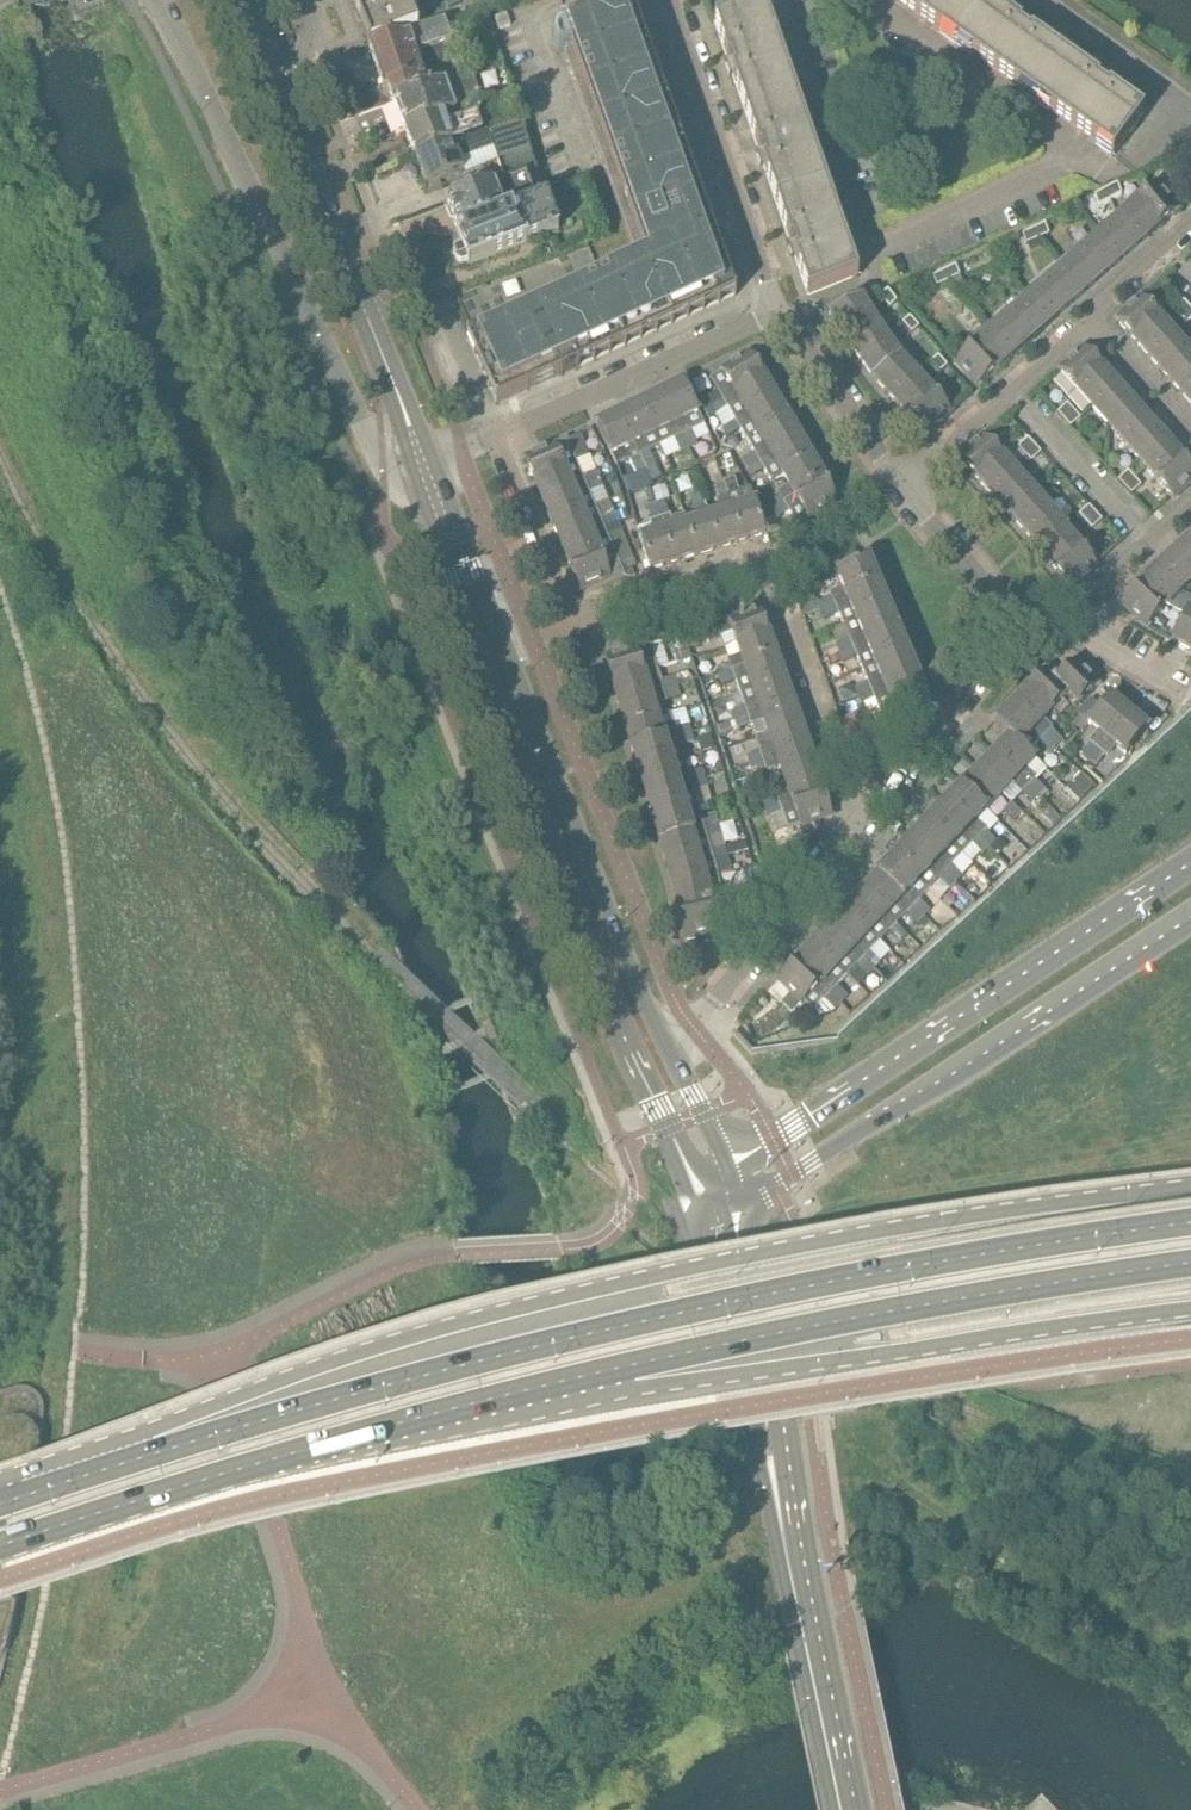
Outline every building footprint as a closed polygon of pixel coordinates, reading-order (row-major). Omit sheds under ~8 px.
[(370,44),(417,30),(406,0),(353,0),(370,44)] [(527,302),(530,310),(467,338),(497,405),(737,297),(712,227),(701,199),(690,167),(630,0),(545,0),(634,253),(527,302)] [(987,3),(983,0),(893,0),(957,45),(987,3)] [(1035,101),(1065,58),(1033,35),(1034,34),(1021,24),(1020,26),(987,3),(957,45),(1035,101)] [(745,112),(796,95),(764,4),(744,11),(743,9),(736,11),(737,14),(714,22),(727,59),(725,60),(727,68),(730,75),(732,74),(745,112)] [(468,80),(459,59),(422,70),(416,53),(453,43),(445,24),(417,30),(370,44),(370,46),(385,90),(389,88),(395,104),(468,80)] [(1035,101),(1113,157),(1144,114),(1111,91),(1112,89),(1099,80),(1097,81),(1065,58),(1035,101)] [(405,132),(445,120),(484,108),(515,98),(504,70),(473,79),(468,80),(395,104),(405,132)] [(776,203),(827,185),(796,95),(745,112),(758,149),(756,150),(761,166),(763,165),(776,203)] [(405,132),(415,159),(501,130),(495,115),(449,130),(445,120),(405,132)] [(506,184),(526,177),(537,173),(524,124),(501,130),(415,159),(426,188),(463,172),(465,178),(498,164),(506,184)] [(448,205),(458,235),(535,203),(526,177),(506,184),(448,205)] [(808,295),(859,278),(827,185),(776,203),(789,241),(787,242),(792,257),(795,256),(808,295)] [(1142,209),(1158,228),(1176,212),(1154,187),(1145,195),(1136,203),(1119,219),(1124,225),(1142,209)] [(1114,189),(1103,194),(1107,202),(1118,196),(1114,189)] [(1096,207),(1107,202),(1103,194),(1094,199),(1092,199),(1096,207)] [(469,264),(528,242),(560,231),(548,198),(535,203),(458,235),(469,264)] [(1121,259),(1140,244),(1158,228),(1142,209),(1124,225),(1119,219),(1100,235),(1121,259)] [(1043,227),(1032,233),(1035,240),(1047,235),(1043,227)] [(1024,245),(1035,240),(1032,233),(1022,237),(1021,238),(1024,245)] [(1086,291),(1121,259),(1100,235),(1065,267),(1086,291)] [(1050,323),(1086,291),(1065,267),(1029,298),(1050,323)] [(953,269),(942,274),(946,282),(957,277),(953,269)] [(935,287),(946,282),(942,274),(933,279),(931,280),(935,287)] [(897,302),(888,292),(878,301),(887,311),(897,302)] [(1014,355),(1050,323),(1029,298),(993,330),(1014,355)] [(1150,358),(1174,337),(1142,300),(1118,322),(1150,358)] [(1181,318),(1190,309),(1184,302),(1174,310),(1181,318)] [(888,341),(862,303),(831,317),(861,360),(888,341)] [(1181,318),(1187,325),(1190,321),(1190,309),(1181,318)] [(919,327),(910,317),(900,326),(909,336),(919,327)] [(979,387),(1014,355),(993,330),(957,362),(979,387)] [(1150,358),(1166,376),(1183,361),(1190,370),(1190,356),(1174,337),(1150,358)] [(888,341),(861,360),(876,381),(893,400),(917,376),(904,363),(888,341)] [(1117,386),(1085,350),(1060,372),(1093,408),(1117,386)] [(718,392),(723,400),(763,376),(751,356),(711,379),(718,392)] [(948,367),(939,357),(929,365),(938,375),(948,367)] [(1166,376),(1190,404),(1190,370),(1183,361),(1166,376)] [(728,409),(735,421),(775,397),(763,376),(723,400),(728,409)] [(924,384),(917,376),(893,400),(927,436),(951,413),(924,384)] [(662,394),(682,436),(692,432),(705,426),(684,384),(662,394)] [(1149,422),(1117,386),(1093,408),(1109,426),(1119,417),(1135,435),(1149,422)] [(710,408),(723,400),(718,392),(705,400),(710,408)] [(674,440),(682,436),(662,394),(641,405),(661,447),(674,440)] [(740,430),(747,442),(788,418),(775,397),(735,421),(740,430)] [(728,409),(723,400),(710,408),(715,417),(728,409)] [(619,415),(638,456),(645,470),(651,484),(663,478),(662,477),(655,462),(650,452),(661,447),(641,405),(619,415)] [(1064,421),(1074,412),(1068,405),(1058,414),(1064,421)] [(1074,412),(1064,421),(1071,428),(1081,419),(1074,412)] [(628,461),(638,456),(619,415),(597,425),(615,466),(628,461)] [(1141,461),(1165,440),(1149,422),(1135,435),(1119,417),(1109,426),(1141,461)] [(754,453),(759,463),(800,439),(788,418),(747,442),(754,453)] [(740,430),(735,421),(722,428),(728,438),(740,430)] [(692,432),(682,436),(689,450),(698,445),(692,432)] [(568,441),(572,450),(585,445),(581,436),(568,441)] [(689,450),(682,436),(674,440),(680,454),(689,450)] [(781,477),(781,478),(812,459),(800,439),(759,463),(764,471),(772,483),(781,477)] [(985,439),(964,458),(995,495),(1017,475),(985,439)] [(1025,455),(1035,446),(1028,439),(1018,448),(1025,455)] [(1165,440),(1141,461),(1173,497),(1190,481),(1190,469),(1165,440)] [(534,481),(577,463),(572,450),(568,441),(525,459),(534,481)] [(1035,446),(1025,455),(1032,462),(1041,453),(1035,446)] [(747,470),(759,463),(754,453),(741,461),(747,470)] [(638,456),(628,461),(635,474),(645,470),(638,456)] [(534,481),(543,503),(586,485),(583,477),(596,471),(590,457),(577,463),(534,481)] [(780,497),(783,503),(824,480),(812,459),(781,478),(787,487),(777,493),(780,497)] [(764,471),(759,463),(747,470),(752,479),(764,471)] [(586,485),(600,479),(596,471),(583,477),(586,485)] [(1125,488),(1135,479),(1128,472),(1119,481),(1125,488)] [(1017,475),(995,495),(1010,513),(1023,502),(1039,520),(1050,510),(1017,475)] [(600,479),(586,485),(590,495),(604,489),(600,479)] [(728,496),(739,493),(735,479),(724,483),(728,496)] [(1135,479),(1125,488),(1131,495),(1141,487),(1135,479)] [(790,513),(794,521),(797,524),(837,501),(824,480),(783,503),(784,504),(790,513)] [(553,525),(596,507),(590,495),(586,485),(543,503),(553,525)] [(766,535),(760,516),(751,489),(739,493),(728,496),(728,497),(743,542),(766,535)] [(702,509),(697,495),(687,499),(692,513),(702,509)] [(743,542),(728,497),(706,504),(710,515),(720,550),(743,542)] [(773,510),(784,504),(783,503),(780,497),(769,503),(773,510)] [(1023,502),(1010,513),(1041,549),(1065,527),(1050,510),(1039,520),(1023,502)] [(784,504),(773,510),(773,511),(771,512),(777,521),(790,513),(784,504)] [(659,519),(668,516),(665,505),(656,507),(659,519)] [(553,525),(562,548),(604,530),(601,521),(596,507),(553,525)] [(650,521),(659,519),(656,507),(647,510),(650,521)] [(1086,523),(1096,514),(1089,507),(1079,516),(1086,523)] [(1096,514),(1086,523),(1092,530),(1102,521),(1096,514)] [(601,521),(604,530),(618,524),(615,515),(601,521)] [(720,550),(710,515),(686,523),(697,557),(720,550)] [(671,527),(668,516),(659,519),(674,564),(697,557),(686,523),(671,527)] [(651,572),(674,564),(659,519),(650,521),(648,522),(652,534),(640,537),(651,572)] [(604,530),(608,539),(622,533),(618,524),(604,530)] [(1066,528),(1065,527),(1041,549),(1039,551),(1071,588),(1096,565),(1064,530),(1066,528)] [(571,570),(614,552),(608,539),(604,530),(562,548),(571,570)] [(1158,568),(1183,592),(1190,584),(1190,539),(1158,568)] [(581,592),(623,574),(623,573),(619,564),(614,552),(571,570),(581,592)] [(619,564),(623,573),(636,567),(632,558),(619,564)] [(831,598),(835,604),(878,586),(877,583),(880,582),(877,574),(874,576),(869,564),(835,578),(840,590),(829,594),(831,598)] [(1183,592),(1158,568),(1125,606),(1148,628),(1183,592)] [(843,624),(887,607),(883,597),(886,595),(883,588),(880,590),(878,586),(835,604),(839,614),(843,624)] [(835,604),(831,598),(818,603),(821,610),(835,604)] [(839,614),(835,604),(821,610),(825,620),(839,614)] [(850,639),(853,648),(897,630),(895,627),(899,626),(896,619),(892,620),(887,607),(843,624),(850,639)] [(1190,652),(1190,611),(1189,610),(1172,641),(1190,652)] [(736,645),(768,634),(760,611),(716,626),(720,635),(720,637),(733,633),(736,645)] [(720,635),(716,626),(701,630),(704,640),(720,635)] [(864,673),(907,655),(901,641),(905,639),(902,632),(898,634),(897,630),(853,648),(857,658),(864,673)] [(727,661),(729,665),(731,672),(732,672),(776,656),(768,634),(736,645),(734,646),(738,657),(727,661)] [(853,648),(850,639),(835,645),(839,655),(853,648)] [(611,682),(657,668),(650,645),(605,659),(611,682)] [(857,658),(853,648),(839,655),(843,664),(857,658)] [(679,664),(691,660),(688,651),(676,655),(679,664)] [(868,683),(871,691),(915,673),(914,671),(917,669),(913,660),(910,662),(907,655),(864,673),(868,683)] [(776,656),(732,672),(736,682),(740,694),(784,679),(776,656)] [(1056,681),(1080,704),(1097,687),(1073,664),(1056,681)] [(618,705),(663,692),(660,680),(657,670),(657,668),(611,682),(618,705)] [(1080,704),(1056,681),(1046,671),(1029,688),(1053,712),(1063,701),(1065,703),(1069,698),(1078,707),(1080,704)] [(736,682),(732,672),(731,672),(719,677),(718,678),(722,687),(736,682)] [(881,713),(912,702),(925,697),(920,685),(923,684),(920,676),(916,678),(915,673),(871,691),(876,702),(881,713)] [(660,680),(663,692),(676,688),(674,681),(673,676),(660,680)] [(740,694),(745,707),(748,717),(792,702),(784,679),(740,694)] [(857,697),(871,691),(868,683),(853,690),(857,697)] [(663,692),(667,702),(679,699),(676,688),(663,692)] [(1012,705),(1044,739),(1052,731),(1053,730),(1046,722),(1054,713),(1053,712),(1029,688),(1012,705)] [(876,702),(871,691),(857,697),(862,708),(876,702)] [(625,728),(659,717),(656,705),(667,702),(663,692),(618,705),(625,728)] [(1091,744),(1099,751),(1129,714),(1110,698),(1087,725),(1097,734),(1089,743),(1091,744)] [(792,702),(748,717),(751,726),(752,728),(762,725),(766,736),(800,724),(792,702)] [(1039,745),(1044,739),(1012,705),(995,722),(1010,737),(1029,753),(1039,745)] [(734,722),(748,717),(745,707),(731,712),(734,722)] [(631,751),(678,737),(676,729),(671,714),(659,717),(625,728),(631,751)] [(1116,750),(1125,757),(1148,730),(1129,714),(1099,751),(1106,757),(1109,759),(1116,750)] [(853,757),(878,748),(867,716),(842,725),(853,757)] [(751,726),(748,717),(734,722),(737,731),(751,726)] [(755,740),(760,753),(764,762),(808,747),(800,724),(766,736),(755,740)] [(676,729),(678,737),(692,733),(689,725),(676,729)] [(1044,739),(1055,749),(1062,742),(1052,731),(1044,739)] [(678,737),(682,747),(695,744),(692,733),(678,737)] [(638,774),(685,760),(682,747),(678,737),(631,751),(638,774)] [(993,755),(1028,787),(1035,780),(1037,779),(1028,770),(1038,760),(1036,757),(1035,758),(1029,753),(1010,737),(993,755)] [(1055,749),(1044,739),(1039,745),(1049,755),(1055,749)] [(1090,762),(1099,751),(1091,744),(1082,755),(1090,762)] [(808,747),(764,762),(767,772),(767,773),(778,770),(783,781),(816,769),(808,747)] [(1106,757),(1099,751),(1090,762),(1097,768),(1106,757)] [(750,767),(764,762),(760,753),(747,757),(750,767)] [(1022,794),(1028,787),(993,755),(979,769),(1006,794),(1012,788),(1020,796),(1022,794)] [(645,797),(691,783),(689,774),(685,760),(638,774),(645,797)] [(767,772),(764,762),(750,767),(753,777),(767,772)] [(776,796),(777,798),(780,808),(824,792),(816,769),(783,781),(786,792),(776,796)] [(990,811),(1006,794),(979,769),(964,786),(990,811)] [(691,783),(705,779),(703,770),(689,774),(691,783)] [(705,779),(691,783),(694,793),(709,789),(705,779)] [(1028,787),(1038,797),(1045,790),(1035,780),(1028,787)] [(689,811),(698,808),(694,793),(691,783),(645,797),(651,820),(687,809),(689,811)] [(977,825),(990,811),(964,786),(944,806),(978,839),(985,832),(977,825)] [(1038,797),(1028,787),(1022,794),(1031,804),(1038,797)] [(824,792),(780,808),(783,816),(788,830),(818,820),(832,815),(824,792)] [(766,813),(780,808),(777,798),(762,803),(766,813)] [(1012,804),(1005,812),(1016,822),(1023,814),(1012,804)] [(972,846),(978,839),(944,806),(928,824),(961,856),(972,846)] [(783,816),(780,808),(766,813),(769,821),(783,816)] [(691,821),(689,811),(687,809),(651,820),(658,843),(705,829),(718,825),(716,818),(715,814),(703,817),(691,821)] [(951,868),(961,856),(928,824),(911,841),(946,874),(951,868)] [(705,829),(708,839),(722,836),(719,825),(718,825),(705,829)] [(712,852),(708,839),(705,829),(658,843),(665,866),(712,852)] [(985,832),(978,839),(989,849),(995,842),(985,832)] [(978,839),(972,846),(982,856),(989,849),(978,839)] [(937,882),(946,874),(911,841),(895,858),(928,891),(937,882)] [(712,852),(715,862),(728,858),(725,848),(712,852)] [(672,892),(720,880),(715,862),(712,852),(665,866),(672,892)] [(919,902),(928,891),(895,858),(879,876),(913,908),(919,902)] [(946,874),(956,884),(962,878),(951,868),(946,874)] [(956,884),(946,874),(937,882),(949,892),(956,884)] [(905,917),(913,908),(879,876),(864,891),(899,924),(905,917)] [(678,915),(724,904),(722,892),(720,880),(672,892),(678,915)] [(759,900),(765,892),(754,883),(748,890),(759,900)] [(722,892),(724,904),(730,902),(730,901),(738,899),(736,889),(722,892)] [(889,933),(899,924),(864,891),(846,911),(880,943),(889,933)] [(676,923),(680,939),(730,929),(727,918),(732,916),(730,902),(724,904),(678,915),(680,922),(676,923)] [(919,902),(913,908),(924,918),(929,912),(919,902)] [(924,918),(913,908),(905,917),(916,926),(924,918)] [(871,953),(880,943),(846,911),(831,927),(865,959),(871,953)] [(899,924),(889,933),(900,943),(909,934),(899,924)] [(857,967),(865,959),(831,927),(814,945),(848,977),(857,967)] [(798,961),(831,993),(838,987),(848,977),(814,945),(798,961)] [(865,959),(875,969),(881,963),(871,953),(865,959)] [(865,959),(857,967),(868,977),(875,969),(865,959)] [(824,1002),(831,993),(798,961),(780,980),(814,1013),(824,1002)] [(831,993),(843,1004),(849,998),(838,987),(831,993)] [(831,993),(824,1002),(835,1012),(843,1004),(831,993)]
